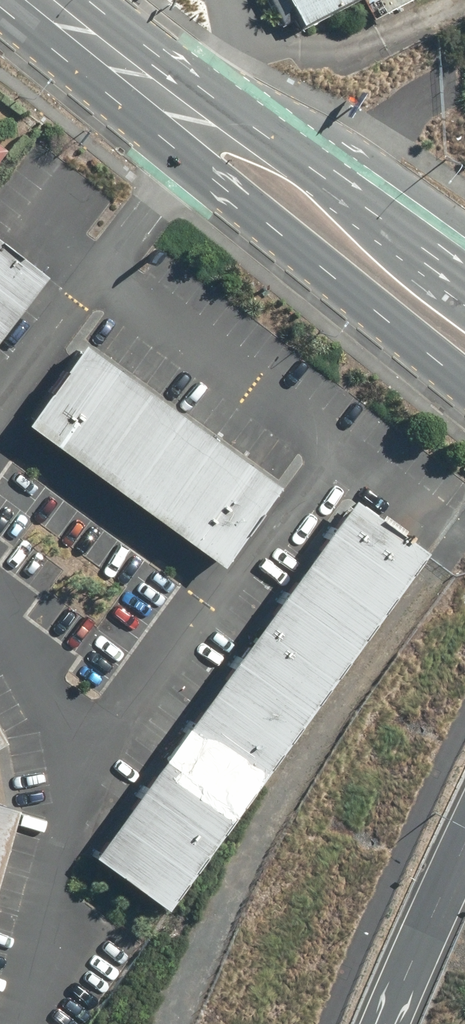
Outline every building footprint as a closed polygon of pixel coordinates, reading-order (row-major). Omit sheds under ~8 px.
[(299,28),(354,0),(284,0),(299,28)] [(0,223),(0,309),(42,254),(0,223)] [(109,335),(83,333),(18,416),(218,570),(291,475),(109,335)] [(247,630),(89,842),(156,892),(418,540),(351,490),(247,630)]
